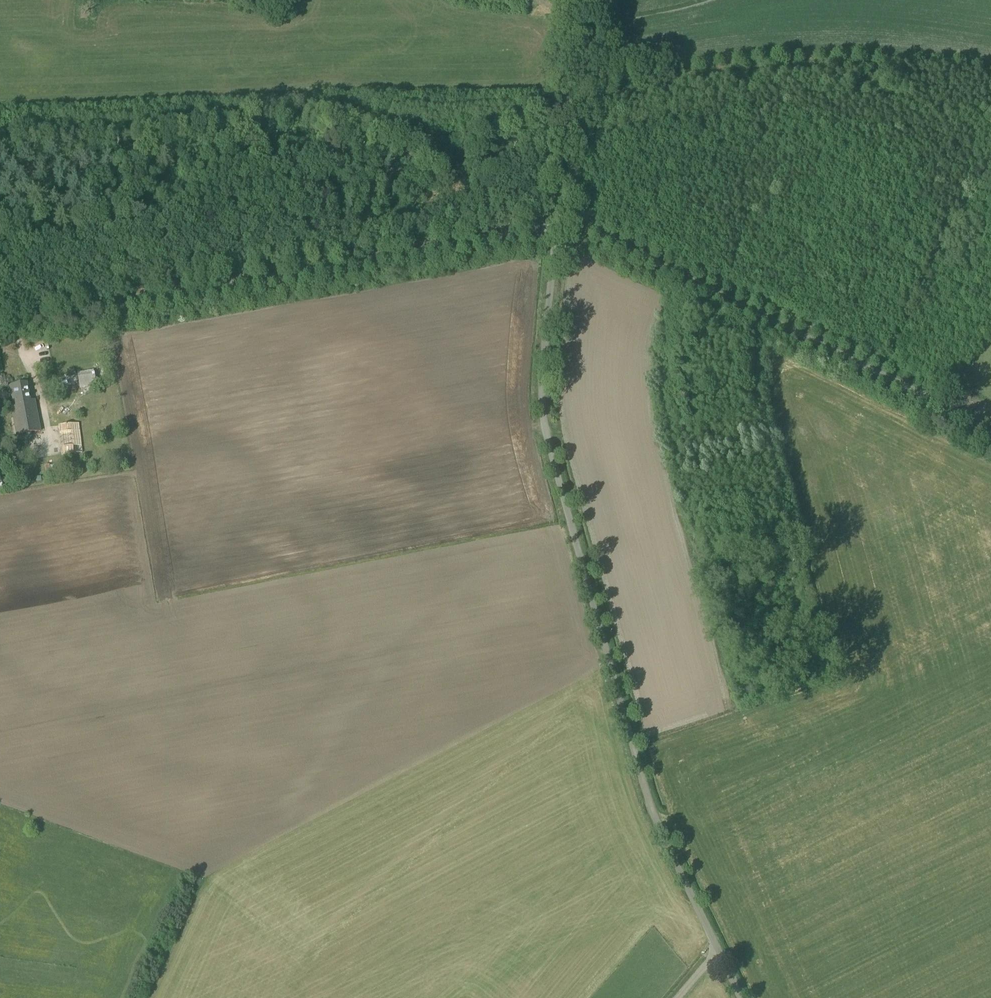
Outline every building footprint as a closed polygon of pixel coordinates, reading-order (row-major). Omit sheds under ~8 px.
[(100,381),(98,371),(94,371),(77,374),(80,389),(97,386),(96,382),(100,381)] [(29,402),(26,384),(9,387),(13,405),(10,406),(15,436),(40,432),(34,401),(29,402)] [(61,456),(83,453),(79,424),(57,426),(61,456)]
